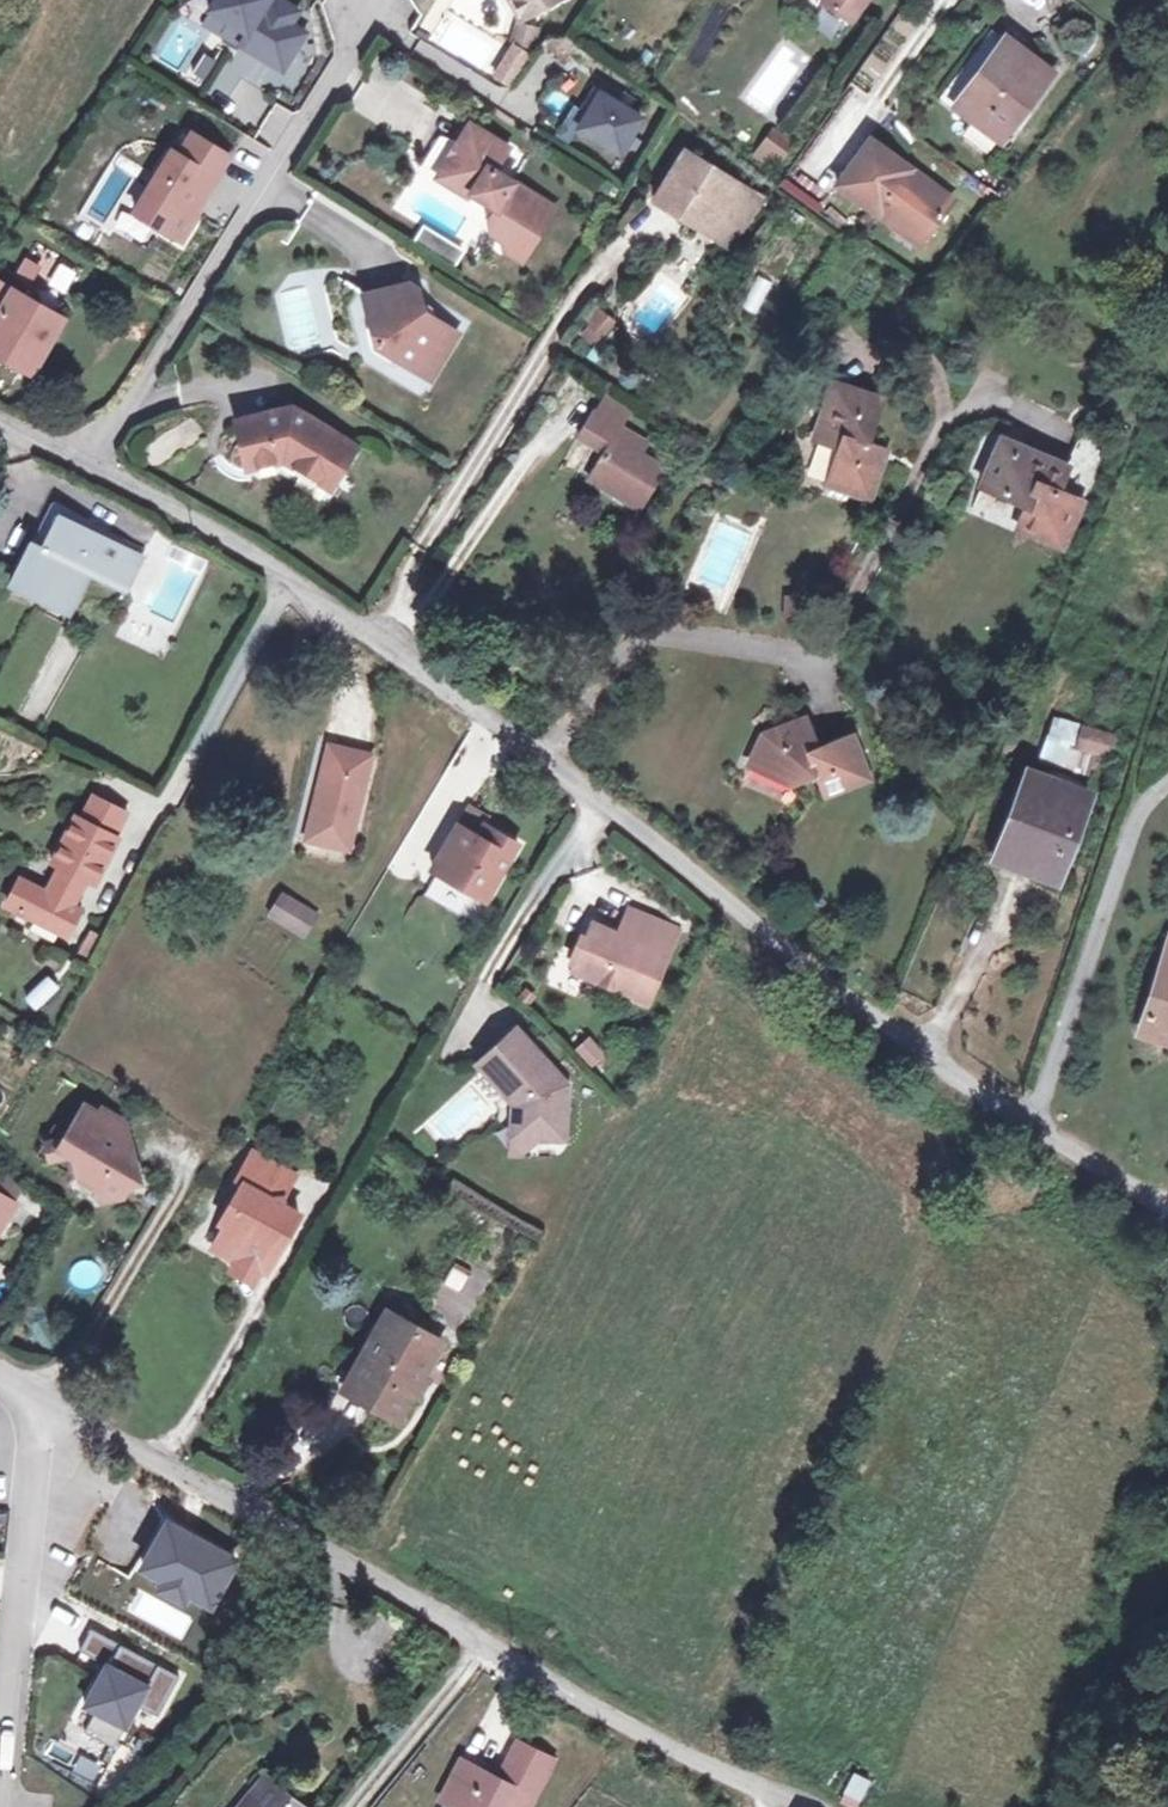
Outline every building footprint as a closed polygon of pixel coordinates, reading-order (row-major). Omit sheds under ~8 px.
[(213,5),(226,13),(234,0),(216,0),(213,5)] [(226,13),(251,29),(266,39),(259,50),(287,67),(310,29),(296,20),(304,8),(292,0),(234,0),(226,13)] [(543,9),(538,0),(520,0),(529,17),(543,9)] [(543,9),(562,0),(538,0),(543,9)] [(827,3),(858,23),(874,0),(829,0),(827,3)] [(520,41),(525,42),(531,25),(526,24),(520,41)] [(525,42),(538,46),(544,29),(531,25),(525,42)] [(266,39),(251,29),(244,41),(259,50),(266,39)] [(1010,141),(1059,75),(999,31),(950,96),(1010,141)] [(554,36),(546,46),(576,69),(583,59),(589,64),(599,50),(581,37),(554,36)] [(510,88),(531,53),(511,41),(490,76),(510,88)] [(597,114),(587,129),(628,155),(650,120),(625,104),(627,101),(603,86),(589,109),(597,114)] [(511,251),(528,261),(563,207),(502,168),(516,145),(477,120),(465,139),(454,156),(459,176),(478,188),(476,192),(503,209),(495,221),(498,233),(509,239),(511,251)] [(175,146),(152,183),(155,197),(146,212),(185,236),(200,213),(192,208),(202,191),(207,195),(233,153),(195,129),(182,150),(175,146)] [(476,192),(478,188),(459,176),(454,156),(465,139),(447,134),(426,165),(475,196),(476,192)] [(780,134),(763,158),(781,171),(798,147),(780,134)] [(917,170),(877,140),(843,187),(902,229),(909,219),(933,237),(960,200),(935,183),(929,190),(913,177),(917,170)] [(768,201),(693,155),(669,195),(711,220),(708,225),(741,245),(768,201)] [(935,183),(917,170),(913,177),(929,190),(935,183)] [(790,181),(786,187),(822,213),(827,207),(790,181)] [(152,183),(137,206),(146,212),(155,197),(152,183)] [(711,220),(669,195),(666,200),(708,225),(711,220)] [(933,237),(909,219),(902,229),(926,246),(933,237)] [(420,240),(456,263),(465,249),(429,225),(420,240)] [(47,287),(69,295),(77,270),(56,263),(47,287)] [(753,274),(740,309),(760,316),(773,281),(753,274)] [(415,283),(368,294),(380,345),(421,370),(432,352),(446,361),(462,334),(432,316),(422,287),(415,283)] [(61,315),(15,287),(0,313),(0,349),(30,368),(61,315)] [(597,347),(617,320),(596,305),(576,331),(597,347)] [(421,370),(436,379),(446,361),(432,352),(421,370)] [(839,492),(886,505),(899,456),(878,452),(891,404),(839,388),(824,445),(848,453),(839,492)] [(285,458),(307,472),(315,459),(340,476),(356,449),(293,409),(237,422),(248,466),(285,458)] [(619,495),(668,523),(690,482),(654,459),(659,447),(622,424),(611,444),(637,461),(633,468),(619,495)] [(1030,532),(1075,550),(1092,506),(1068,496),(1079,470),(1010,443),(992,492),(1037,512),(1030,532)] [(633,468),(637,461),(611,444),(606,452),(633,468)] [(315,459),(307,472),(332,488),(340,476),(315,459)] [(45,533),(56,539),(67,519),(110,541),(114,533),(60,504),(45,533)] [(92,576),(128,595),(150,551),(114,533),(110,541),(67,519),(56,539),(45,533),(18,587),(72,613),(92,576)] [(1085,768),(1088,754),(1116,759),(1120,731),(1048,719),(1042,760),(1085,768)] [(827,797),(875,781),(860,736),(827,747),(817,720),(768,737),(754,766),(798,785),(820,778),(827,797)] [(317,848),(359,858),(381,765),(339,755),(317,848)] [(1061,890),(1095,814),(1035,787),(1002,863),(1061,890)] [(9,905),(68,939),(82,915),(74,910),(89,882),(96,886),(120,843),(117,840),(130,818),(101,802),(88,825),(81,822),(58,865),(65,869),(50,898),(22,882),(9,905)] [(481,845),(461,833),(437,876),(442,880),(462,891),(491,908),(522,853),(498,839),(492,851),(481,845)] [(488,834),(481,845),(492,851),(498,839),(488,834)] [(462,891),(442,880),(430,902),(449,913),(462,891)] [(280,921),(311,941),(323,922),(292,902),(280,921)] [(573,982),(649,1012),(679,940),(628,920),(619,944),(615,954),(605,950),(603,938),(592,933),(573,982)] [(603,938),(605,950),(615,954),(619,944),(610,941),(603,938)] [(1147,1024),(1167,1032),(1167,959),(1147,1024)] [(589,1035),(575,1048),(592,1066),(606,1053),(589,1035)] [(478,1074),(516,1118),(516,1135),(528,1148),(543,1149),(566,1151),(569,1110),(559,1109),(560,1099),(565,1094),(516,1040),(478,1074)] [(61,1155),(77,1165),(86,1187),(104,1199),(105,1209),(126,1204),(134,1192),(131,1182),(141,1179),(128,1128),(106,1114),(103,1120),(89,1110),(72,1138),(61,1155)] [(41,1160),(86,1187),(77,1165),(61,1155),(72,1138),(59,1130),(41,1160)] [(543,1149),(528,1148),(516,1135),(514,1164),(527,1164),(543,1149)] [(254,1193),(232,1231),(218,1256),(243,1269),(245,1266),(266,1278),(275,1263),(283,1249),(288,1252),(305,1221),(288,1211),(287,1207),(300,1184),(258,1160),(242,1186),(247,1189),(254,1193)] [(141,1179),(131,1182),(134,1192),(144,1189),(141,1179)] [(224,1228),(232,1231),(254,1193),(247,1189),(224,1228)] [(18,1212),(0,1201),(0,1241),(18,1212)] [(283,1249),(275,1263),(281,1266),(288,1252),(283,1249)] [(443,1285),(460,1294),(471,1271),(455,1262),(443,1285)] [(243,1269),(238,1278),(259,1291),(266,1278),(245,1266),(243,1269)] [(441,1351),(392,1322),(355,1388),(380,1403),(375,1413),(398,1426),(441,1351)] [(350,1397),(375,1413),(380,1403),(355,1388),(350,1397)] [(162,1513),(129,1573),(205,1615),(239,1555),(162,1513)] [(130,1613),(184,1638),(195,1615),(141,1590),(130,1613)] [(83,1707),(129,1731),(153,1685),(108,1661),(83,1707)] [(90,1717),(85,1733),(117,1743),(122,1727),(90,1717)] [(461,1764),(439,1806),(443,1806),(533,1806),(555,1762),(520,1745),(505,1772),(499,1783),(490,1779),(461,1764)] [(76,1757),(72,1772),(98,1779),(103,1764),(76,1757)] [(490,1779),(499,1783),(505,1772),(495,1767),(490,1779)] [(255,1776),(229,1806),(289,1806),(255,1776)]
